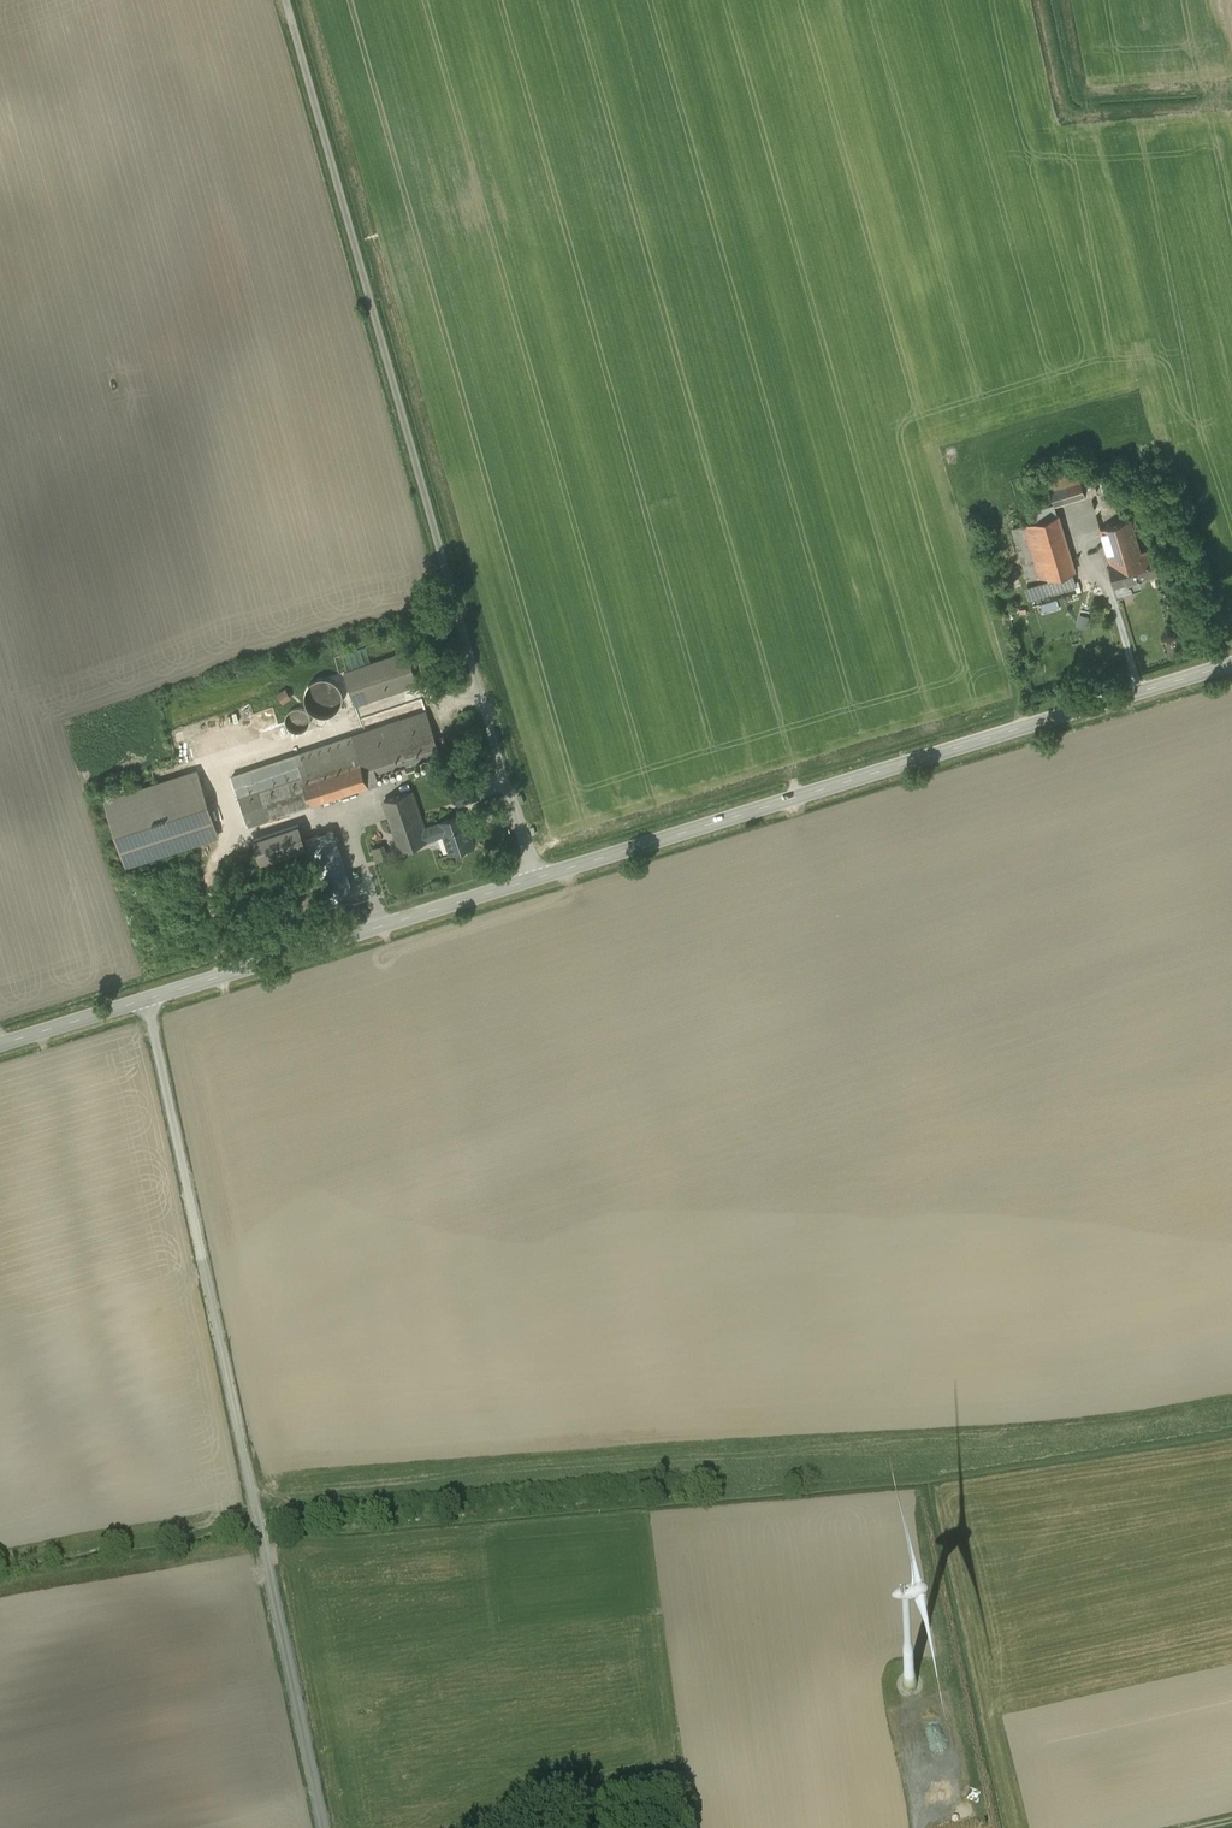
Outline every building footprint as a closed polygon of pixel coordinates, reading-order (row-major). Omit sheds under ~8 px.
[(1078,456),(1047,465),(1056,498),(1087,489),(1078,456)] [(1058,509),(1023,519),(1040,576),(1075,566),(1058,509)] [(1132,517),(1099,526),(1116,585),(1160,573),(1152,546),(1141,549),(1132,517)] [(1082,612),(1078,625),(1088,628),(1092,615),(1082,612)] [(412,642),(348,661),(359,697),(422,678),(412,642)] [(338,671),(334,669),(329,668),(322,668),(316,671),(311,678),(310,683),(310,690),(312,694),(316,698),(323,702),(329,703),(335,701),(340,697),(343,692),(345,687),(344,681),(342,675),(338,671)] [(278,692),(285,702),(295,695),(288,685),(278,692)] [(312,719),(300,704),(289,712),(301,728),(312,719)] [(274,706),(254,713),(263,735),(270,732),(269,731),(281,726),(274,706)] [(429,708),(234,764),(250,818),(385,779),(380,764),(440,746),(429,708)] [(197,771),(105,801),(126,864),(218,834),(197,771)] [(460,802),(483,797),(479,779),(456,784),(460,802)] [(415,788),(383,798),(400,849),(444,834),(450,852),(479,843),(466,805),(425,819),(415,788)] [(304,818),(258,831),(266,860),(313,848),(325,894),(354,886),(338,825),(308,834),(304,818)] [(388,836),(373,841),(377,851),(392,846),(388,836)]
